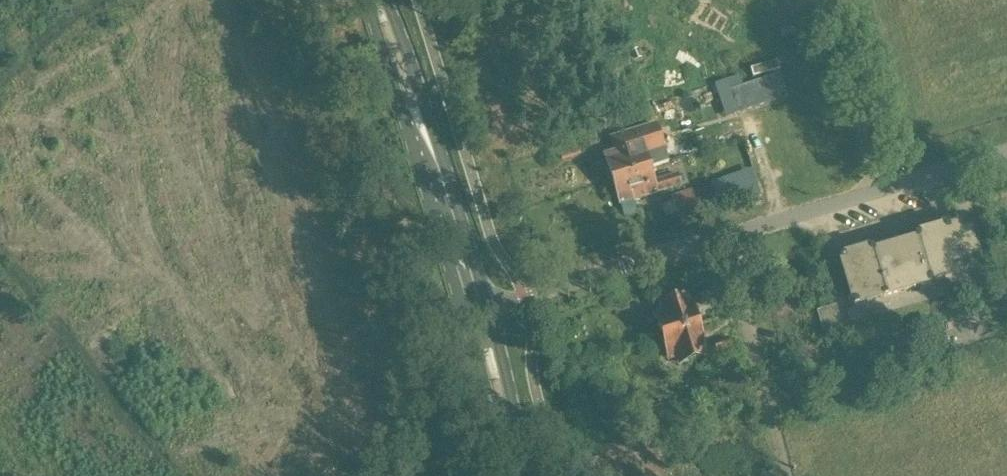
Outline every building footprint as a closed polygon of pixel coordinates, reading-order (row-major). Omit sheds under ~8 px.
[(737,114),(786,97),(778,75),(729,91),(737,114)] [(667,147),(664,138),(641,145),(640,143),(604,155),(612,180),(648,168),(644,154),(667,147)] [(653,183),(648,168),(612,180),(620,205),(656,194),(656,192),(679,185),(676,175),(653,183)] [(691,191),(672,196),(679,216),(697,210),(691,191)] [(976,261),(966,225),(948,231),(947,227),(914,237),(916,241),(873,254),(871,249),(839,258),(853,306),(931,283),(930,281),(977,267),(976,261)] [(701,302),(715,298),(711,287),(697,291),(701,302)] [(687,302),(685,296),(660,304),(662,312),(654,314),(663,343),(699,333),(689,301),(687,302)] [(835,305),(817,311),(823,333),(842,327),(835,305)] [(704,356),(702,350),(704,350),(699,333),(663,343),(668,359),(677,356),(679,364),(704,356)] [(716,352),(730,348),(728,339),(713,343),(716,352)]
